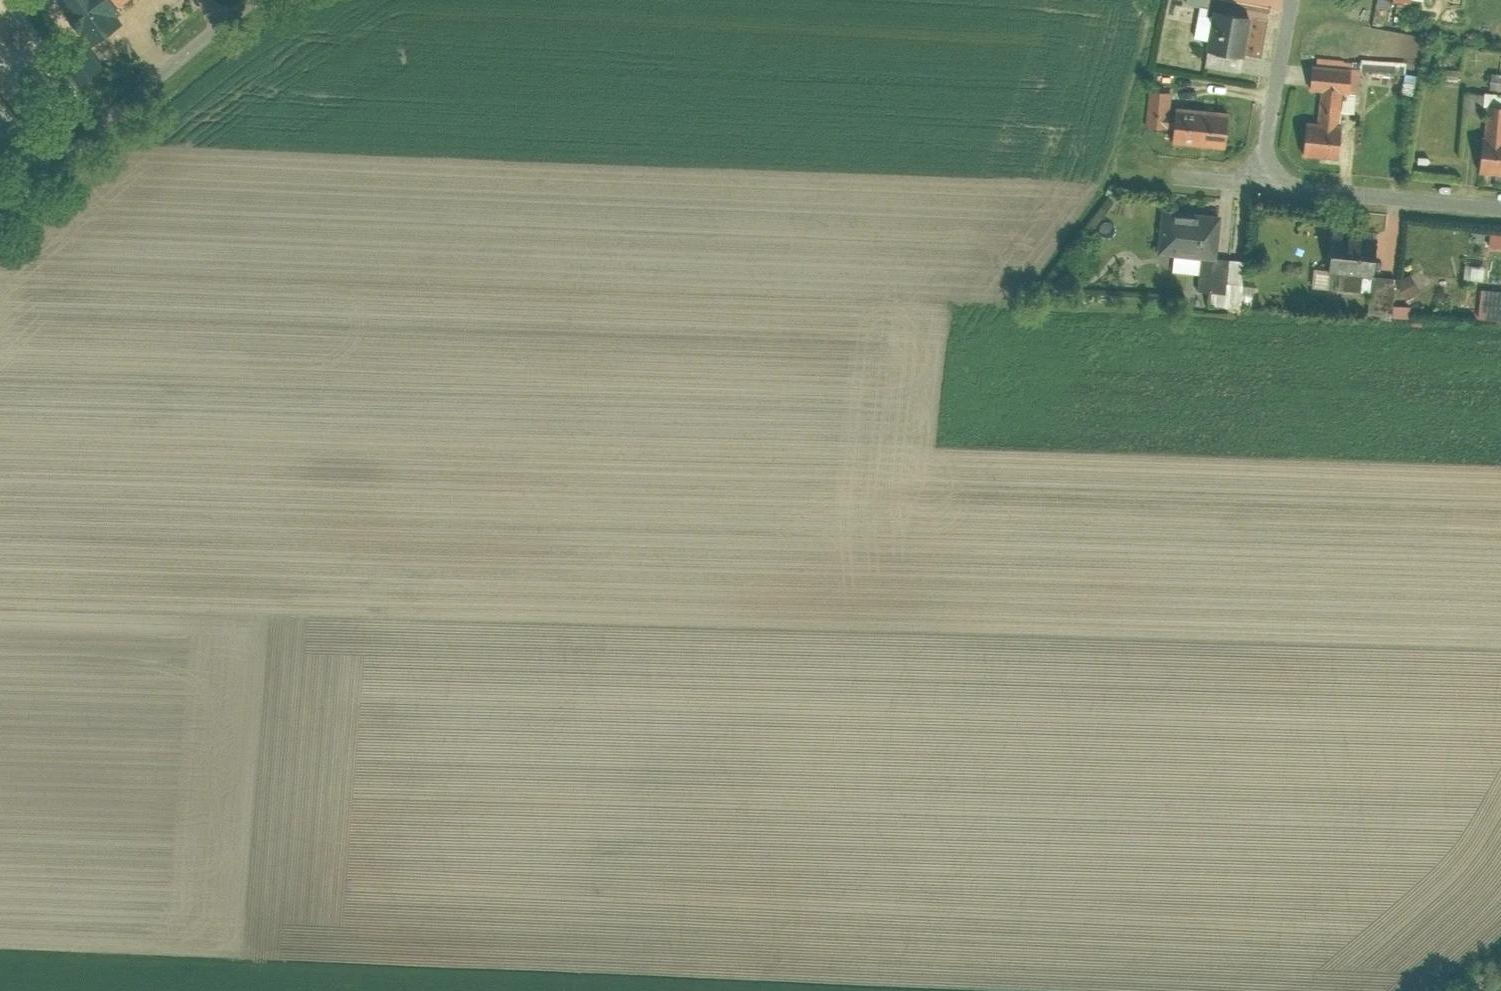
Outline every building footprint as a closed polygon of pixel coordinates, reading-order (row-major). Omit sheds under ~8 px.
[(110,0),(58,0),(57,1),(89,45),(114,27),(104,14),(114,6),(110,0)] [(1185,6),(1204,9),(1206,0),(1186,0),(1185,6)] [(1206,50),(1243,57),(1251,14),(1214,8),(1206,50)] [(1305,121),(1302,155),(1340,158),(1343,127),(1339,127),(1341,110),(1354,111),(1359,65),(1313,61),(1311,89),(1320,90),(1317,122),(1305,121)] [(1442,67),(1440,80),(1459,82),(1461,69),(1442,67)] [(1405,71),(1401,93),(1417,96),(1421,74),(1405,71)] [(1491,71),(1490,88),(1500,89),(1500,72),(1491,71)] [(1171,127),(1170,144),(1229,148),(1231,109),(1216,108),(1217,97),(1204,96),(1203,106),(1172,104),(1173,91),(1147,90),(1145,125),(1171,127)] [(1479,173),(1500,175),(1500,96),(1498,95),(1498,91),(1487,90),(1479,173)] [(27,129),(0,96),(0,151),(27,129)] [(1161,208),(1158,253),(1174,254),(1172,271),(1199,273),(1197,288),(1210,290),(1209,306),(1257,310),(1259,284),(1241,283),(1243,259),(1215,256),(1219,213),(1161,208)] [(1378,237),(1332,232),(1329,268),(1313,266),(1310,293),(1370,299),(1368,316),(1412,320),(1413,305),(1394,303),(1397,277),(1374,274),(1378,237)] [(1490,245),(1500,246),(1500,233),(1491,232),(1490,245)] [(1471,280),(1485,280),(1485,266),(1471,266),(1471,280)] [(1397,281),(1405,297),(1421,290),(1413,274),(1397,281)] [(1477,319),(1500,322),(1500,290),(1480,288),(1477,319)]
